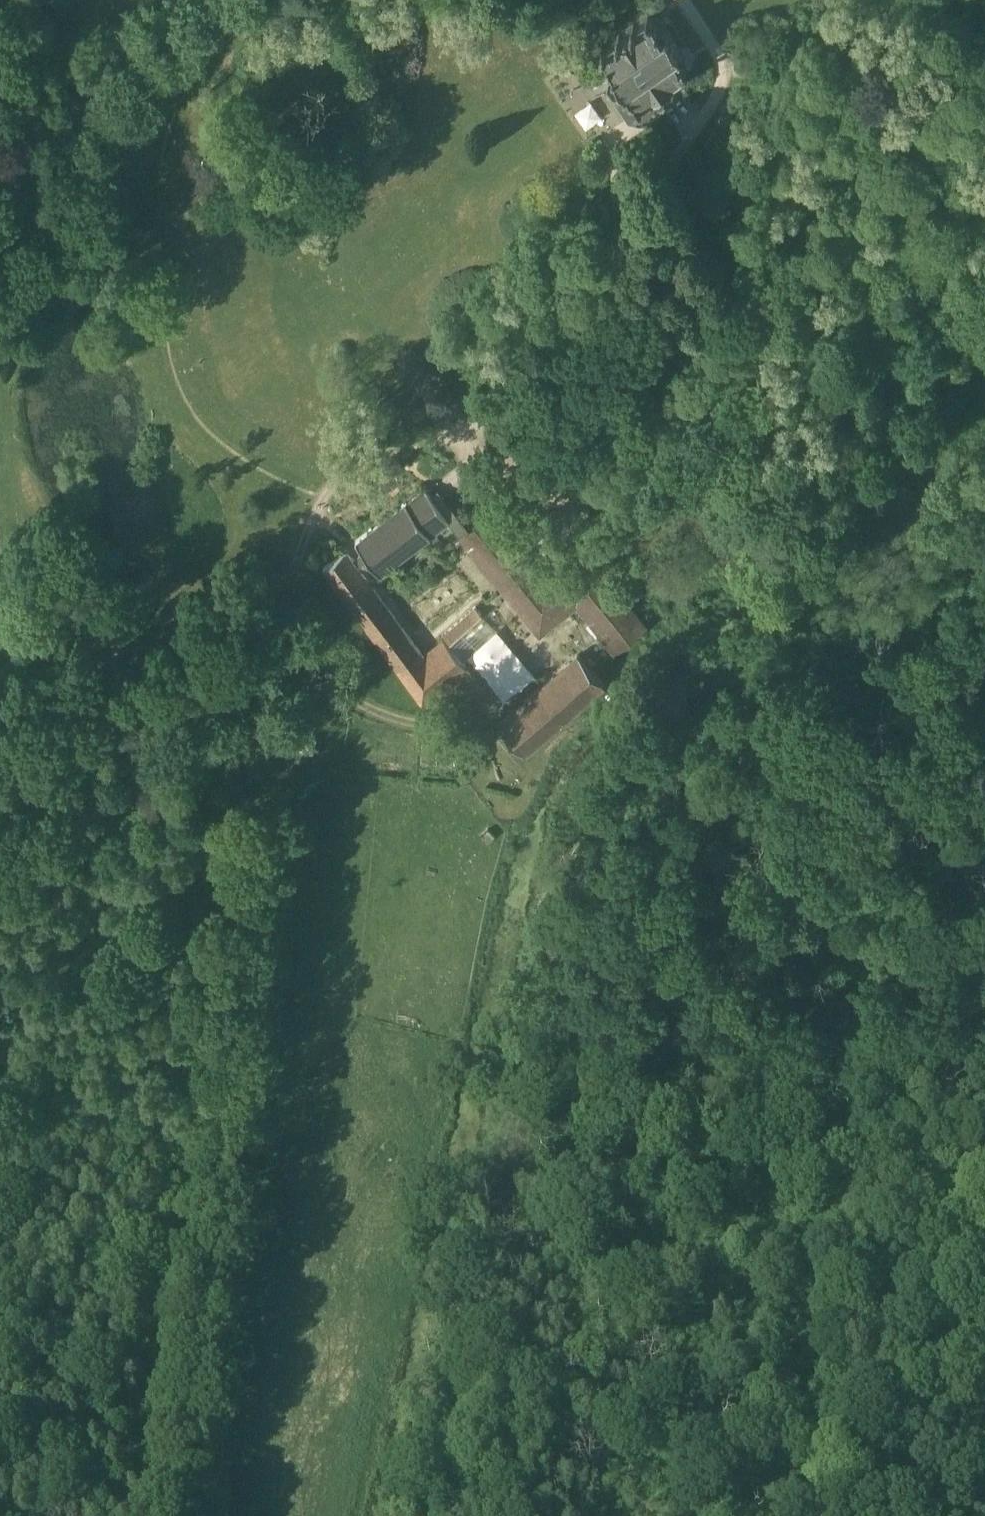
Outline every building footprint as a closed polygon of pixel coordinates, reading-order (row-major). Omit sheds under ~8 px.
[(673,78),(686,68),(678,56),(682,53),(663,24),(658,27),(649,14),(601,47),(613,65),(609,68),(607,77),(612,84),(609,87),(629,117),(640,119),(661,105),(655,96),(676,82),(673,78)] [(972,348),(977,362),(984,359),(984,342),(972,348)] [(357,568),(368,560),(378,572),(446,519),(540,635),(577,606),(615,651),(647,626),(609,580),(656,539),(657,540),(686,516),(722,560),(752,533),(693,460),(545,580),(490,513),(469,530),(438,489),(430,494),(425,488),(355,540),(363,551),(351,559),(345,550),(323,565),(426,705),(471,667),(449,641),(483,613),(476,605),(440,634),(444,638),(424,654),(357,568)] [(602,680),(578,654),(499,724),(523,751),(602,680)]
